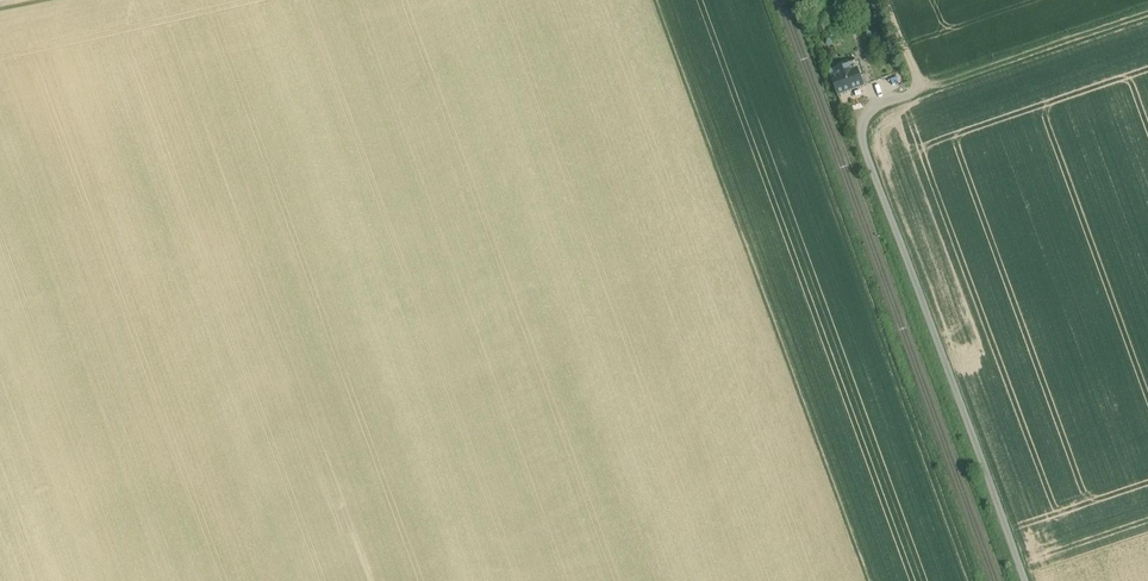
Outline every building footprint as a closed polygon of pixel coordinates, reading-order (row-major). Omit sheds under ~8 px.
[(835,2),(823,6),(826,13),(828,18),(846,12),(844,6),(837,9),(835,2)] [(859,61),(836,69),(838,76),(831,78),(838,95),(864,86),(861,77),(864,76),(859,61)]
